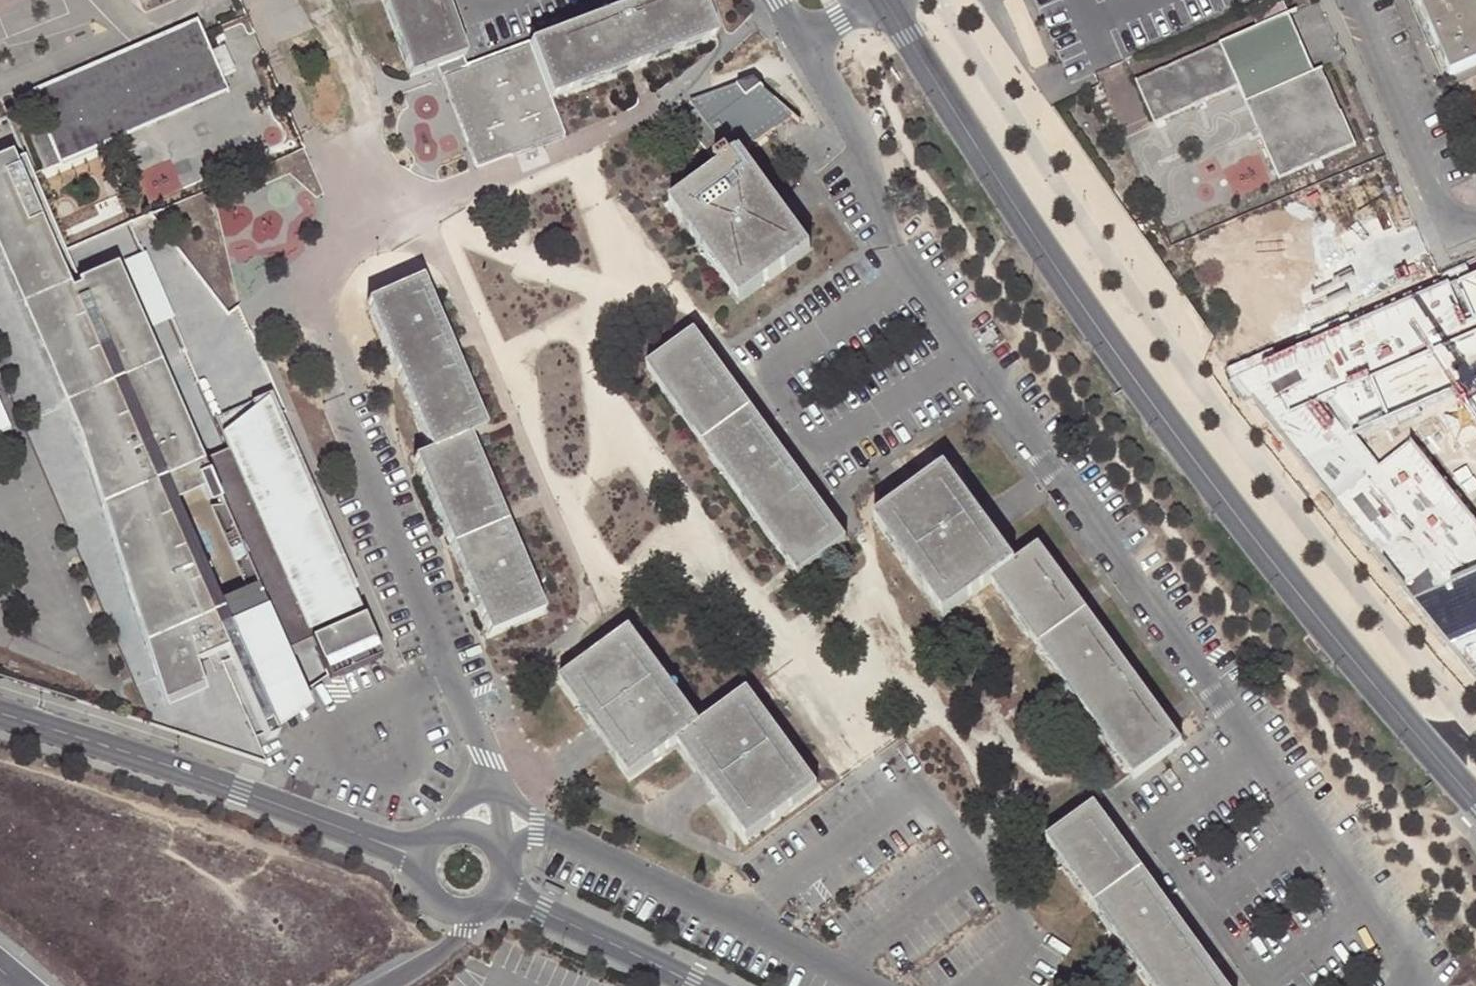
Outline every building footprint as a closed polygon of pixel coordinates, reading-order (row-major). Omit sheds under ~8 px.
[(439,66),(461,58),(463,57),(442,0),(378,0),(407,77),(439,66)] [(444,78),(477,168),(561,137),(548,100),(626,70),(637,66),(712,38),(698,0),(648,0),(527,45),(528,46),(465,70),(444,78)] [(1475,65),(1475,0),(1414,0),(1447,77),(1475,65)] [(1253,17),(1257,26),(1134,80),(1152,120),(1237,85),(1276,176),(1353,145),(1340,112),(1338,113),(1318,68),(1312,71),(1282,4),(1253,17)] [(35,107),(46,133),(58,162),(226,90),(204,39),(196,22),(29,94),(35,107)] [(465,70),(461,58),(439,66),(444,78),(465,70)] [(734,155),(736,157),(790,117),(751,83),(689,105),(724,152),(712,161),(717,168),(734,155)] [(37,137),(50,166),(58,162),(46,133),(37,137)] [(149,646),(168,704),(207,687),(199,662),(229,650),(269,742),(280,737),(279,732),(314,709),(307,693),(289,653),(314,642),(330,678),(332,683),(385,660),(367,619),(331,635),(328,628),(365,612),(279,416),(273,400),(227,437),(233,452),(207,463),(121,265),(82,282),(84,286),(75,290),(15,152),(0,159),(0,244),(84,438),(149,646)] [(738,303),(807,252),(736,157),(667,208),(738,303)] [(1274,235),(1300,296),(1400,254),(1373,193),(1274,235)] [(127,263),(156,330),(176,321),(146,254),(127,263)] [(417,281),(364,303),(429,453),(413,459),(487,635),(542,613),(466,436),(483,429),(451,355),(445,341),(419,280),(417,281)] [(1419,439),(1434,433),(1444,456),(1452,476),(1475,465),(1475,377),(1419,402),(1422,409),(1379,428),(1335,329),(1284,351),(1342,483),(1394,461),(1390,452),(1419,439)] [(843,544),(692,336),(645,371),(796,578),(843,544)] [(2,433),(14,428),(0,396),(0,430),(2,433)] [(219,420),(227,437),(273,400),(271,397),(219,420)] [(1364,490),(1444,456),(1434,433),(1419,439),(1425,451),(1359,479),(1364,490)] [(1012,569),(941,472),(872,522),(943,620),(988,586),(1131,780),(1178,746),(1036,551),(1012,569)] [(1359,479),(1343,486),(1353,508),(1368,502),(1364,490),(1359,479)] [(609,752),(629,778),(675,744),(695,772),(714,797),(746,840),(815,789),(745,694),(700,727),(628,631),(589,660),(580,667),(558,683),(589,724),(609,752)] [(1092,808),(1046,841),(1152,985),(1222,985),(1092,808)]
